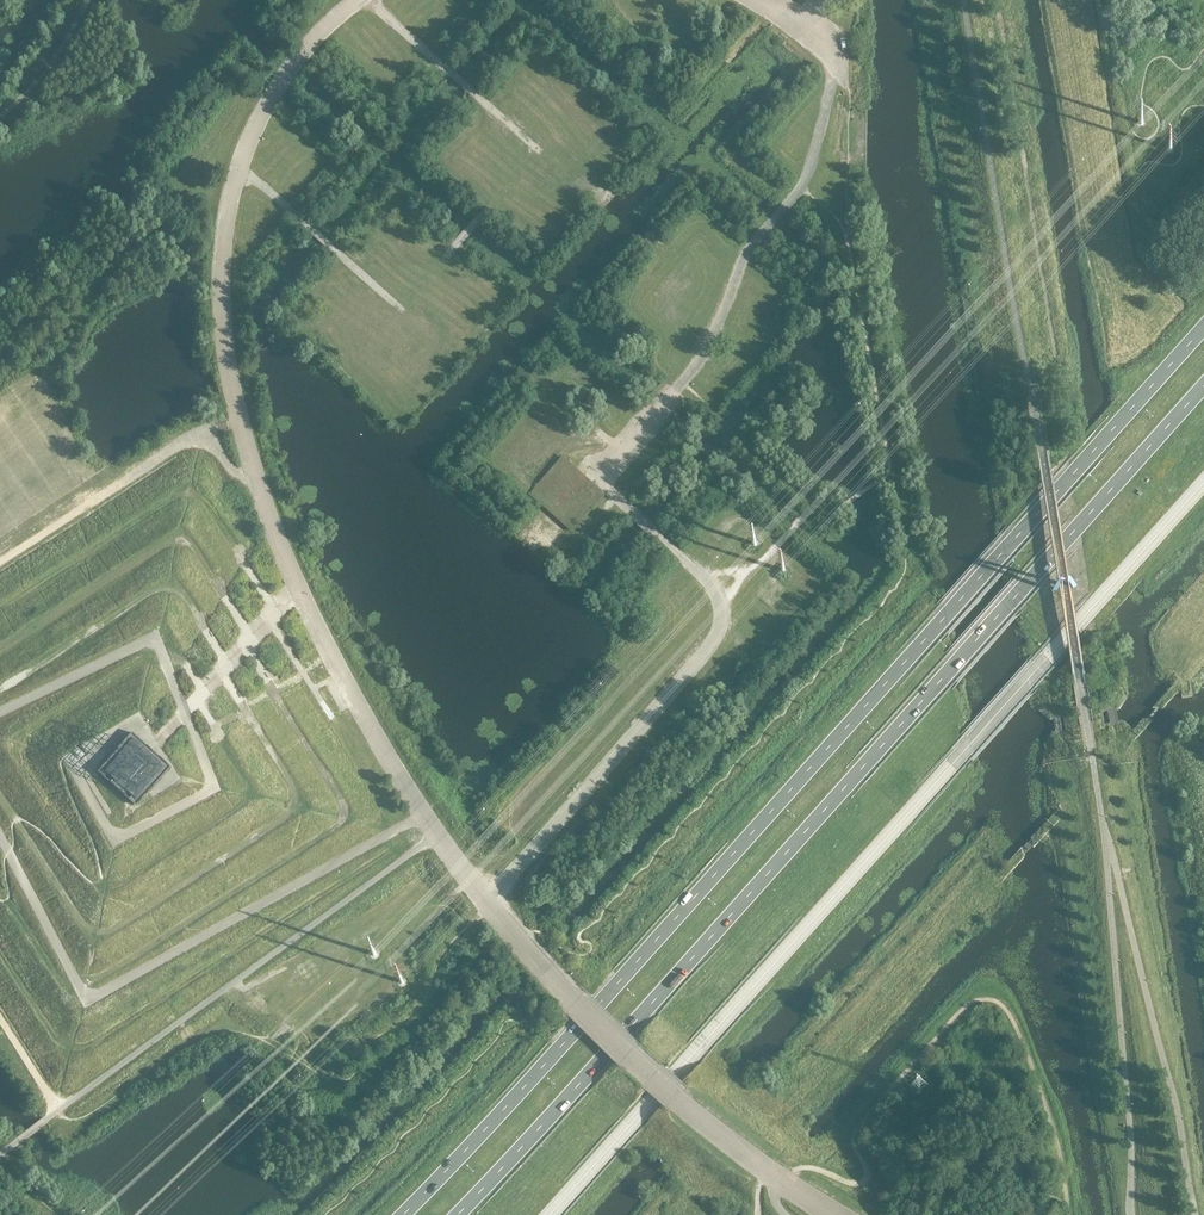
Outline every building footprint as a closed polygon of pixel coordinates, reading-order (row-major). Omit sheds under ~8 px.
[(327,318),(317,326),(332,343),(342,334),(327,318)] [(764,337),(774,343),(780,333),(769,327),(764,337)] [(606,495),(563,456),(529,494),(572,533),(606,495)] [(107,759),(96,772),(135,806),(148,793),(170,767),(131,732),(108,759),(107,759)]
